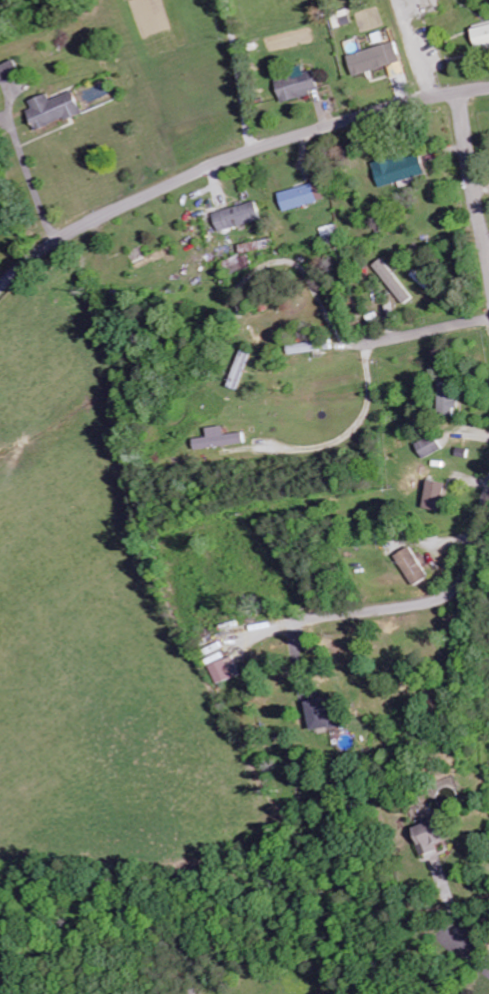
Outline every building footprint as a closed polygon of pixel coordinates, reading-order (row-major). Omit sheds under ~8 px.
[(346,56),(352,76),(399,62),(394,42),(346,56)] [(1,85),(24,75),(17,60),(0,67),(0,82),(1,85)] [(318,91),(311,70),(274,81),(280,102),(318,91)] [(51,100),(49,94),(30,101),(33,109),(28,111),(35,131),(83,114),(75,91),(51,100)] [(377,187),(425,176),(420,152),(372,163),(377,187)] [(312,190),(311,185),(278,192),(281,210),(321,202),(319,188),(312,190)] [(211,215),(217,233),(261,218),(254,200),(211,215)] [(244,253),(224,262),(229,274),(250,265),(244,253)] [(401,305),(411,299),(384,258),(374,264),(401,305)] [(241,391),(251,353),(239,350),(230,388),(241,391)] [(458,382),(439,383),(440,418),(459,417),(458,382)] [(207,438),(192,440),(194,451),(246,443),(245,432),(224,435),(222,426),(205,429),(207,438)] [(416,445),(424,460),(444,450),(436,435),(416,445)] [(440,512),(446,484),(428,480),(423,508),(440,512)] [(431,576),(412,547),(396,557),(415,587),(431,576)] [(218,684),(240,677),(234,658),(212,664),(218,684)] [(324,729),(321,701),(301,703),(304,732),(324,729)] [(420,857),(444,848),(433,821),(410,829),(420,857)]
